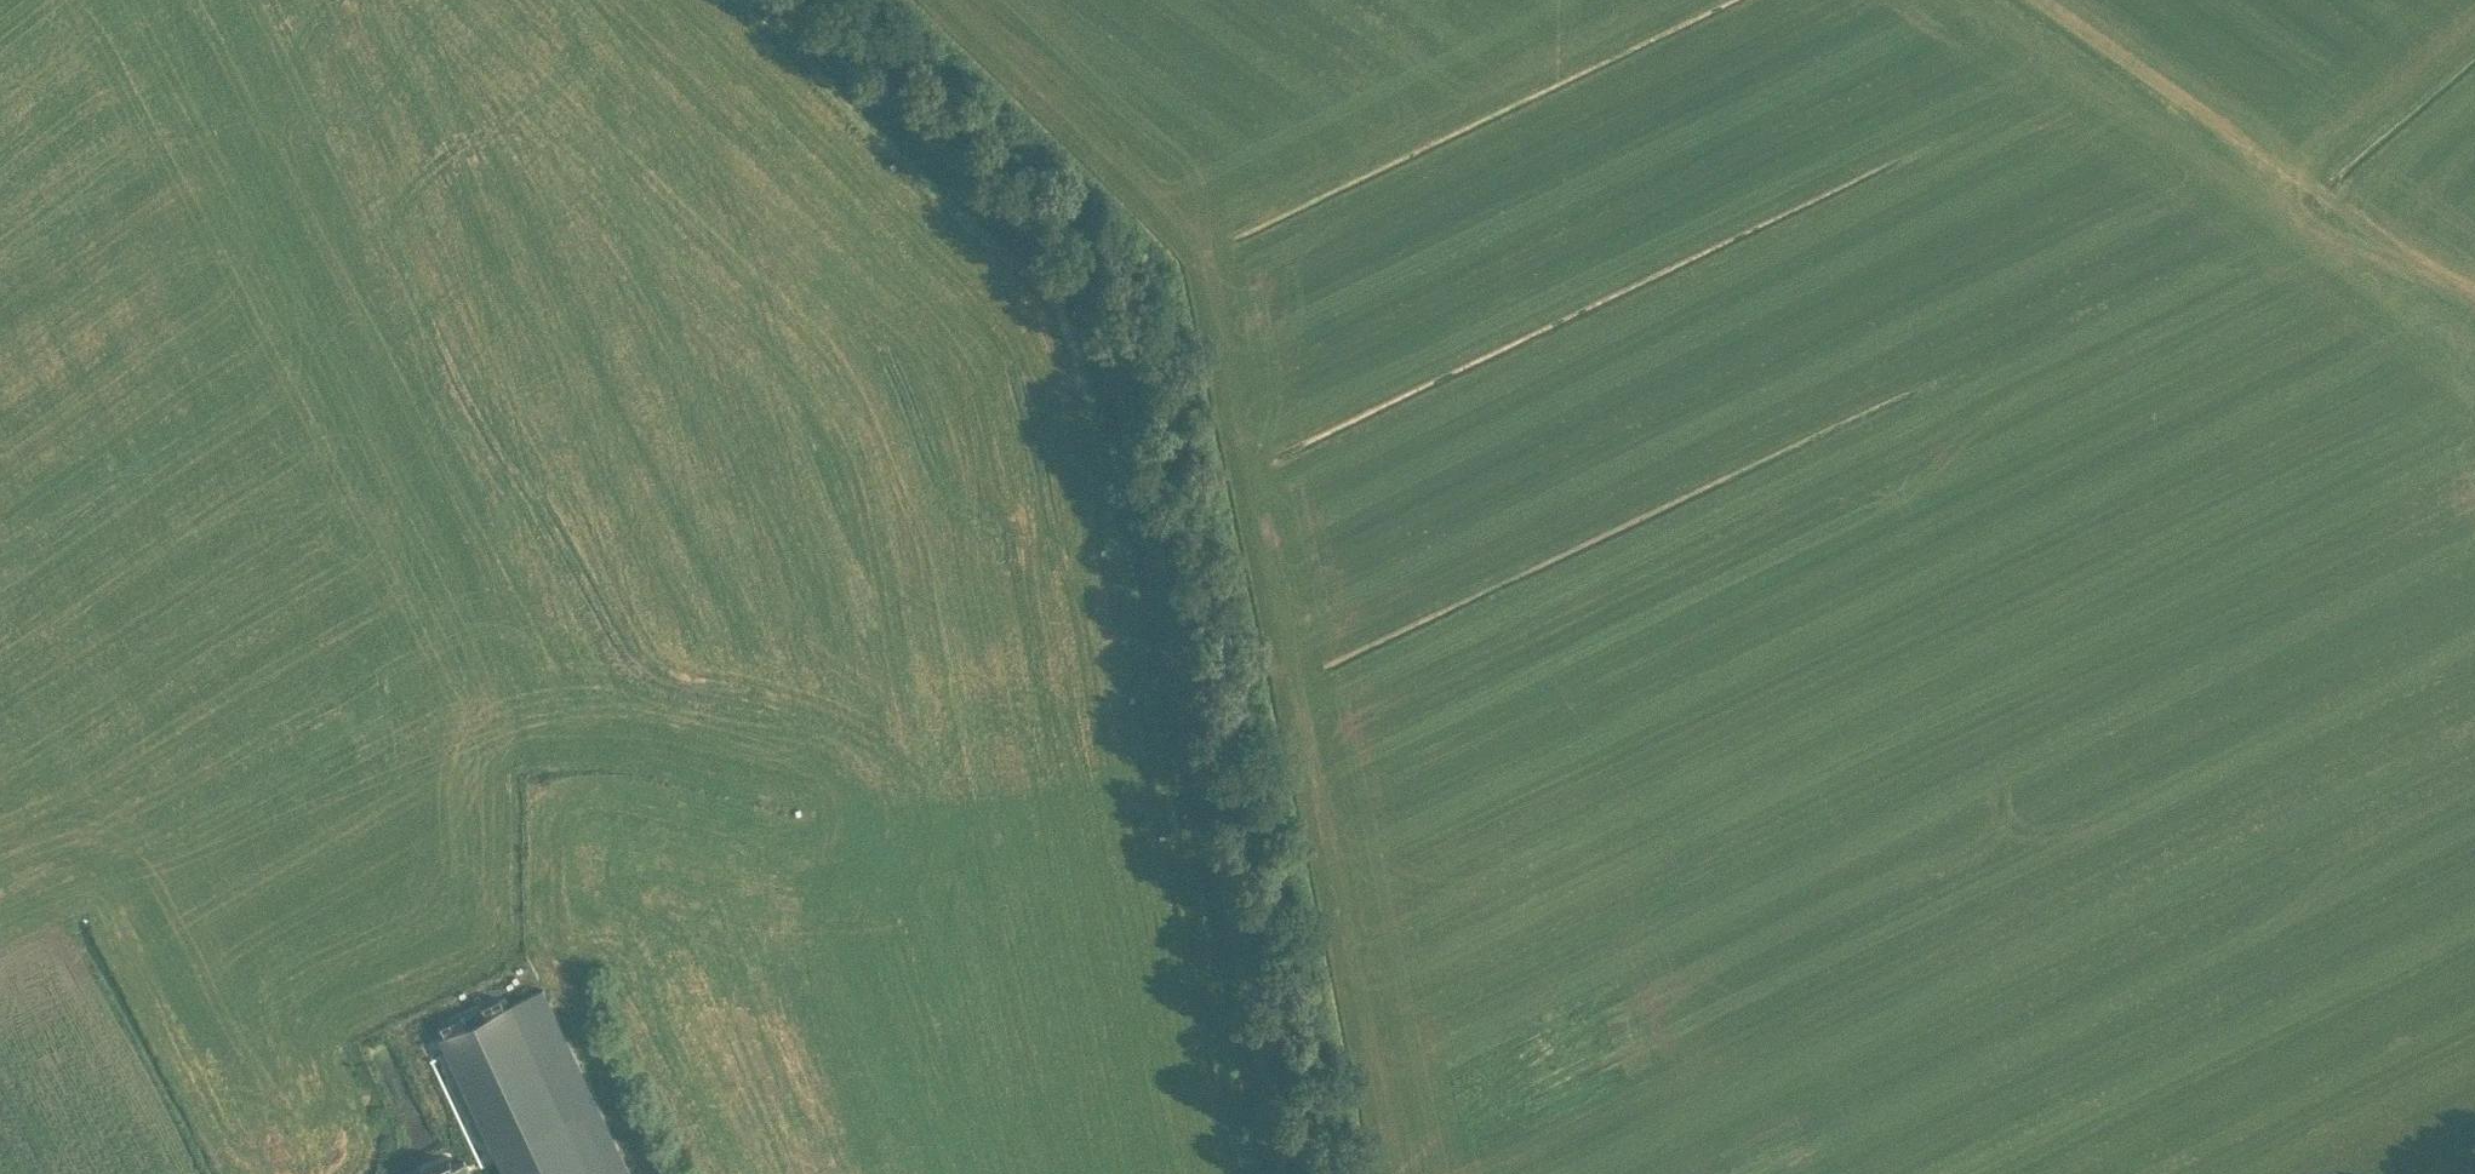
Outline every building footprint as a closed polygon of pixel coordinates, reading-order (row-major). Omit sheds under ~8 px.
[(561,1113),(511,1003),(438,1038),(489,1148),(502,1173),(589,1173),(561,1113)] [(466,1159),(433,1173),(473,1173),(466,1159)]
